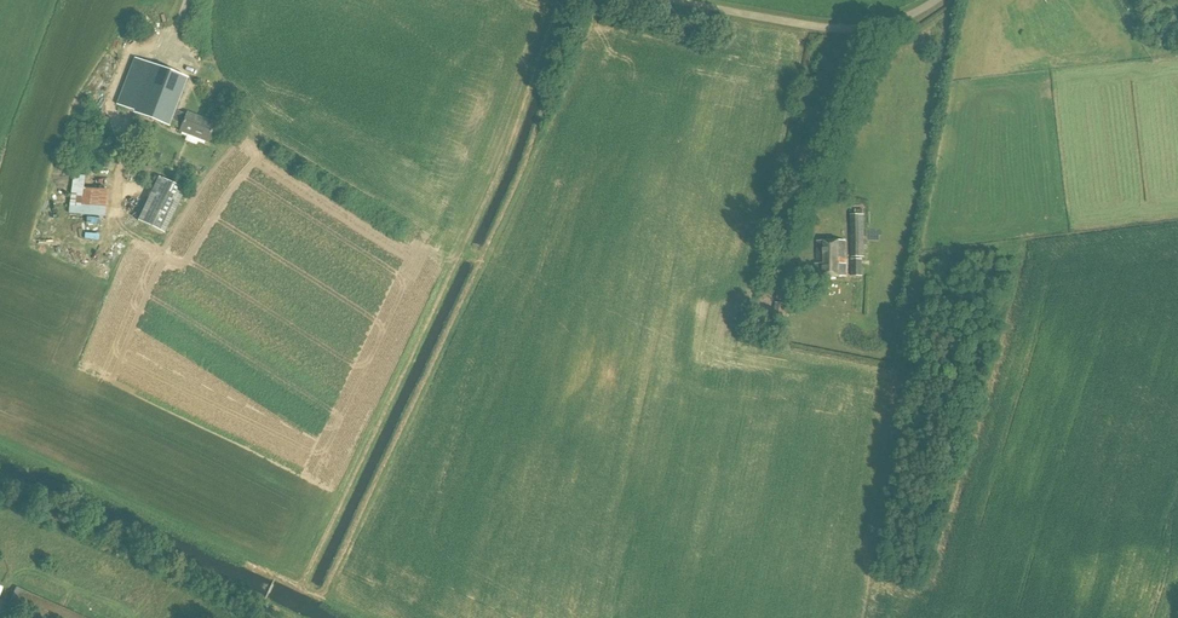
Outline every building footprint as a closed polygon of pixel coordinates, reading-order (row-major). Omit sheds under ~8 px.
[(117,105),(169,126),(172,120),(175,111),(187,79),(135,59),(117,105)] [(187,115),(175,111),(172,120),(183,124),(181,132),(208,142),(215,124),(187,113),(187,115)] [(144,158),(157,163),(161,155),(147,149),(144,158)] [(85,176),(73,175),(68,213),(108,218),(111,191),(84,188),(85,176)] [(186,190),(159,177),(138,220),(165,234),(186,190)] [(851,214),(851,257),(864,257),(865,215),(851,214)] [(817,241),(817,264),(815,264),(815,277),(846,276),(846,264),(845,264),(845,241),(817,241)] [(851,277),(853,277),(853,281),(861,281),(861,277),(863,277),(862,259),(851,259),(851,277)] [(880,306),(881,285),(873,285),(872,306),(880,306)] [(777,304),(774,317),(783,319),(785,305),(777,304)]
